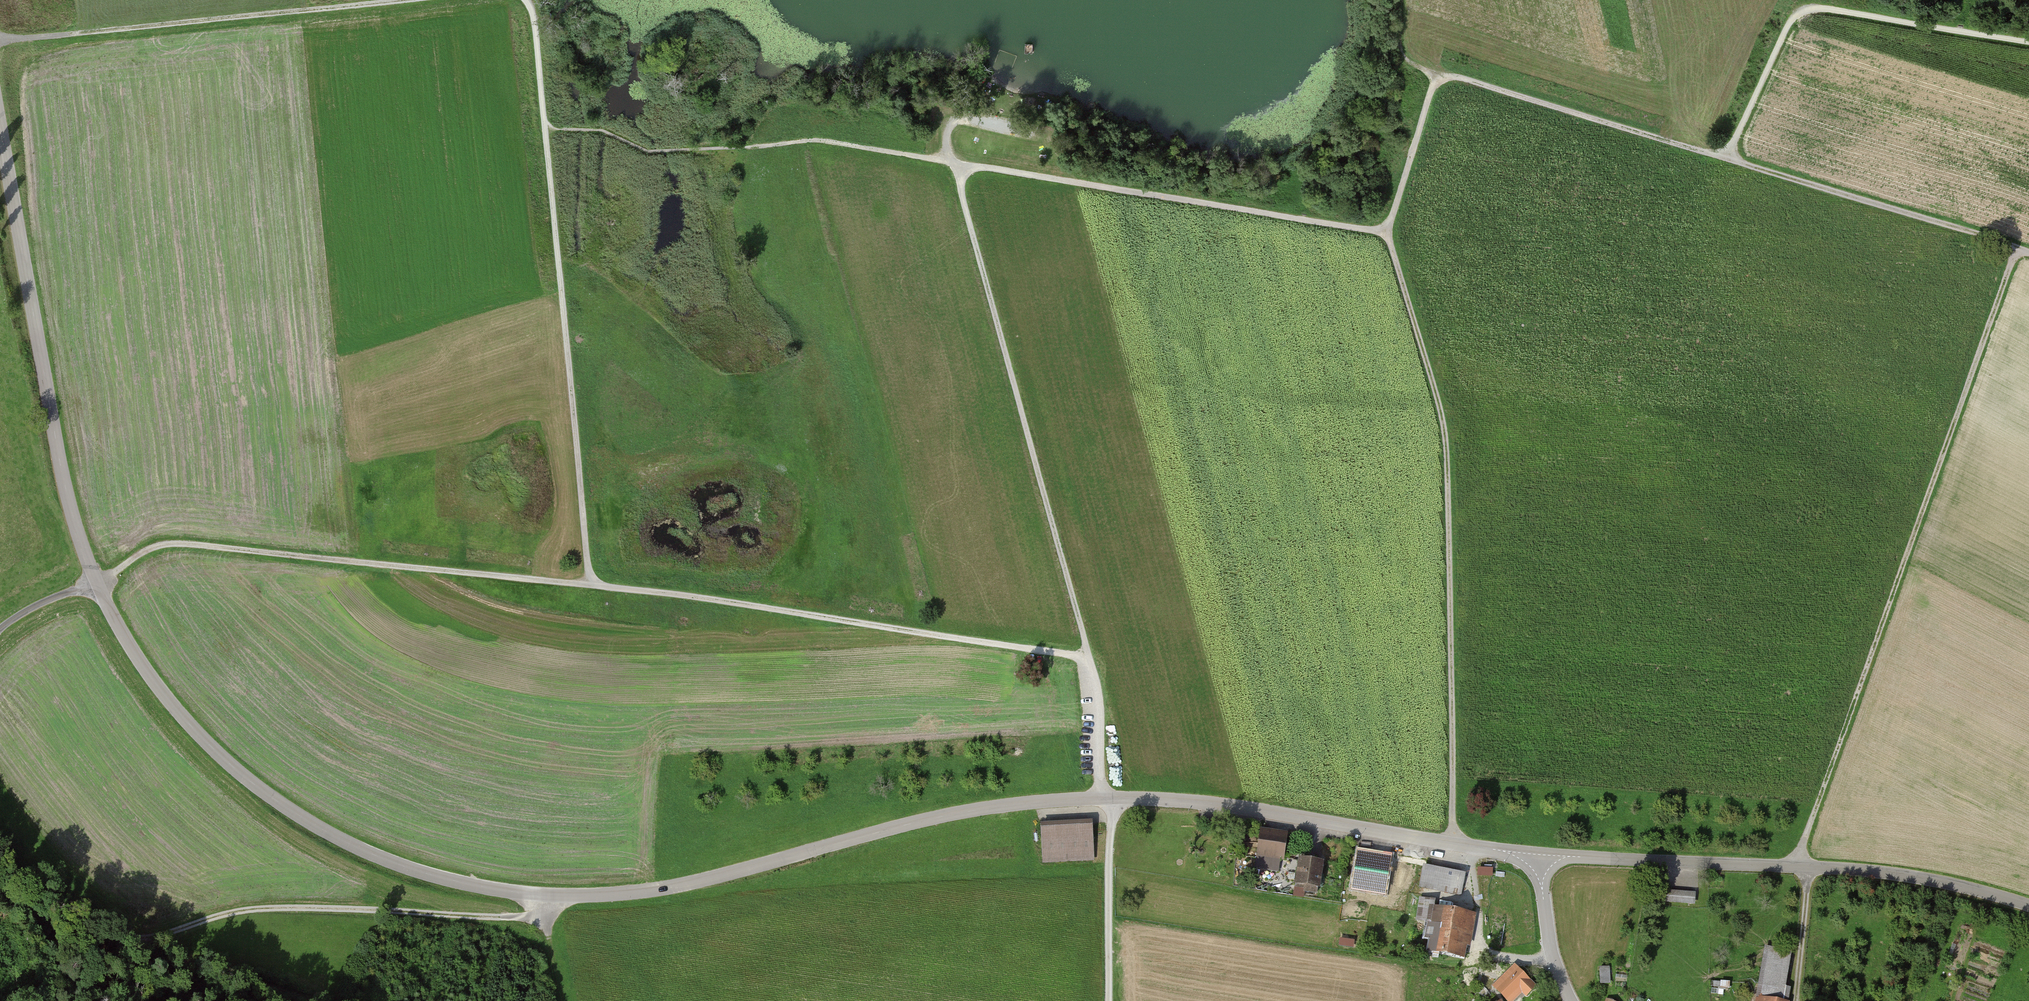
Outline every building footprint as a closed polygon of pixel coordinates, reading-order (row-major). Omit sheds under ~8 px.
[(1034,44),(1025,44),(1025,54),(1034,54),(1034,44)] [(1093,822),(1040,826),(1043,866),(1096,862),(1093,822)] [(1293,833),(1263,829),(1258,870),(1282,873),(1283,862),(1288,862),(1293,833)] [(1329,863),(1302,859),(1298,886),(1326,889),(1329,863)] [(1465,873),(1423,866),(1419,890),(1462,897),(1465,873)] [(1669,903),(1696,904),(1697,891),(1669,891),(1669,903)] [(1472,913),(1433,907),(1426,954),(1465,959),(1472,913)] [(1764,949),(1755,1000),(1782,1000),(1790,954),(1764,949)] [(1514,965),(1492,988),(1504,1000),(1517,1000),(1522,996),(1526,1000),(1527,1000),(1537,991),(1514,965)] [(1600,966),(1601,983),(1611,982),(1611,965),(1600,966)]
